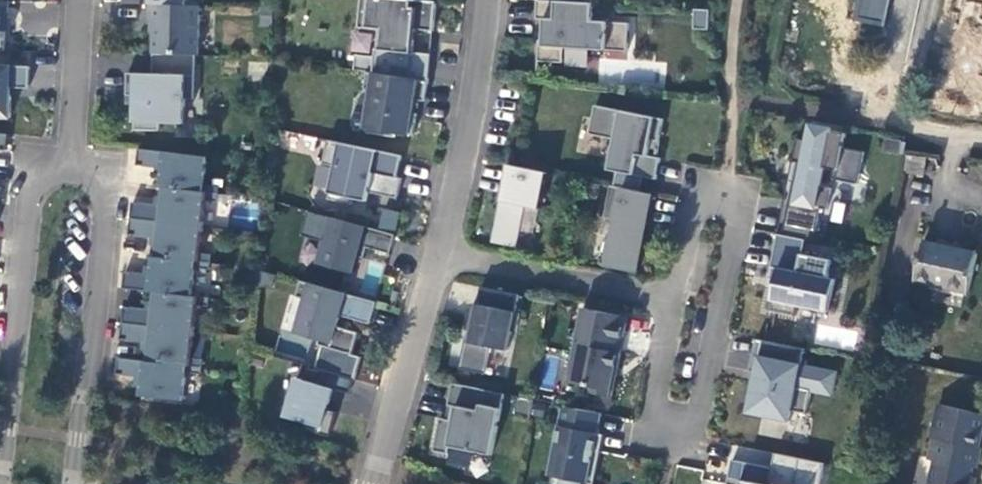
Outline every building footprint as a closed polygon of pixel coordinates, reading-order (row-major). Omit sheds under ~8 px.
[(404,0),(362,0),(359,30),(383,31),(381,50),(376,51),(376,58),(357,56),(356,72),(369,74),(430,83),(432,56),(414,54),(416,31),(435,33),(437,3),(404,0)] [(884,24),(889,0),(860,0),(857,16),(884,24)] [(595,5),(538,1),(537,21),(548,22),(546,42),(540,42),(539,63),(564,64),(565,49),(628,54),(630,24),(594,22),(595,5)] [(6,52),(6,30),(3,26),(3,20),(9,20),(10,2),(1,2),(0,2),(0,52),(6,52)] [(167,6),(151,6),(151,23),(156,23),(155,55),(198,57),(200,57),(201,7),(167,6)] [(706,28),(707,9),(694,8),(693,27),(706,28)] [(198,57),(155,55),(154,75),(129,74),(128,97),(137,97),(136,132),(161,132),(162,125),(186,126),(187,100),(196,101),(198,57)] [(12,119),(13,90),(30,90),(31,68),(0,67),(0,119),(12,119)] [(417,102),(427,103),(430,83),(369,74),(366,89),(371,97),(369,113),(372,113),(368,135),(396,139),(397,135),(414,138),(418,115),(415,115),(417,102)] [(662,141),(667,124),(599,110),(596,122),(589,120),(581,156),(611,162),(609,169),(621,171),(617,188),(630,191),(640,193),(642,178),(659,182),(664,161),(660,160),(664,142),(662,141)] [(784,235),(780,235),(781,233),(779,232),(779,236),(807,241),(815,243),(822,210),(827,211),(826,217),(827,217),(833,190),(822,188),(825,170),(835,172),(833,180),(860,186),(866,154),(845,150),(848,132),(847,132),(846,135),(833,133),(833,131),(813,127),(810,142),(799,140),(800,138),(799,138),(793,163),(805,165),(801,184),(795,182),(784,235)] [(8,153),(10,136),(0,135),(0,152),(8,153)] [(403,158),(330,141),(324,166),(337,169),(329,201),(353,206),(356,193),(370,197),(371,192),(398,200),(403,180),(399,179),(403,158)] [(209,158),(167,154),(140,151),(138,167),(165,170),(163,189),(166,189),(220,195),(221,188),(206,186),(209,158)] [(494,244),(512,248),(526,207),(542,211),(549,174),(510,166),(494,244)] [(618,222),(608,266),(639,272),(654,196),(640,193),(630,191),(617,188),(612,187),(605,219),(618,222)] [(220,195),(166,189),(164,208),(134,204),(132,220),(204,228),(208,201),(219,202),(220,195)] [(379,208),(377,228),(395,229),(397,210),(379,208)] [(334,219),(321,266),(355,275),(359,258),(366,260),(369,249),(392,256),(397,236),(334,219)] [(158,258),(213,265),(213,257),(202,256),(204,228),(132,220),(130,237),(160,240),(158,258)] [(804,256),(807,241),(779,236),(770,280),(778,282),(771,313),(797,318),(799,306),(830,312),(837,281),(830,280),(834,262),(804,256)] [(978,252),(924,241),(916,281),(970,293),(978,252)] [(213,265),(158,258),(155,258),(153,276),(126,273),(124,290),(157,293),(193,298),(196,270),(212,272),(213,265)] [(366,259),(359,291),(375,295),(383,262),(366,259)] [(342,317),(371,326),(378,304),(302,282),(298,298),(306,301),(297,335),(321,342),(319,347),(353,356),(360,334),(339,328),(342,317)] [(467,342),(461,370),(487,376),(493,349),(509,352),(513,333),(518,334),(522,315),(517,314),(520,297),(482,289),(479,306),(474,305),(469,332),(473,332),(471,343),(467,342)] [(193,298),(157,293),(155,312),(125,309),(123,325),(196,333),(199,306),(211,308),(212,300),(193,298)] [(584,310),(569,384),(593,389),(592,394),(613,399),(618,377),(615,377),(617,370),(619,370),(630,319),(584,310)] [(196,333),(123,325),(121,341),(151,345),(149,363),(204,369),(205,362),(193,360),(196,333)] [(806,351),(757,341),(751,373),(764,376),(762,385),(756,384),(749,414),(791,423),(794,412),(807,415),(812,393),(834,397),(838,374),(802,366),(806,351)] [(149,363),(119,360),(117,376),(144,379),(142,398),(184,403),(187,375),(203,377),(204,369),(149,363)] [(298,379),(286,418),(307,424),(305,430),(331,438),(338,413),(328,411),(334,389),(322,386),(326,372),(309,368),(305,381),(298,379)] [(493,457),(506,395),(454,385),(449,407),(454,408),(451,422),(442,420),(435,452),(449,455),(451,448),(493,457)] [(937,405),(928,438),(931,439),(926,460),(932,461),(926,483),(970,483),(971,483),(968,478),(970,469),(973,469),(978,450),(975,449),(981,423),(981,416),(937,405)] [(561,483),(596,483),(602,453),(596,452),(599,435),(603,415),(564,407),(556,448),(559,449),(558,455),(555,454),(550,477),(562,480),(561,483)] [(599,435),(596,452),(602,453),(605,436),(599,435)] [(776,455),(774,470),(733,462),(728,483),(823,483),(827,465),(776,455)]
